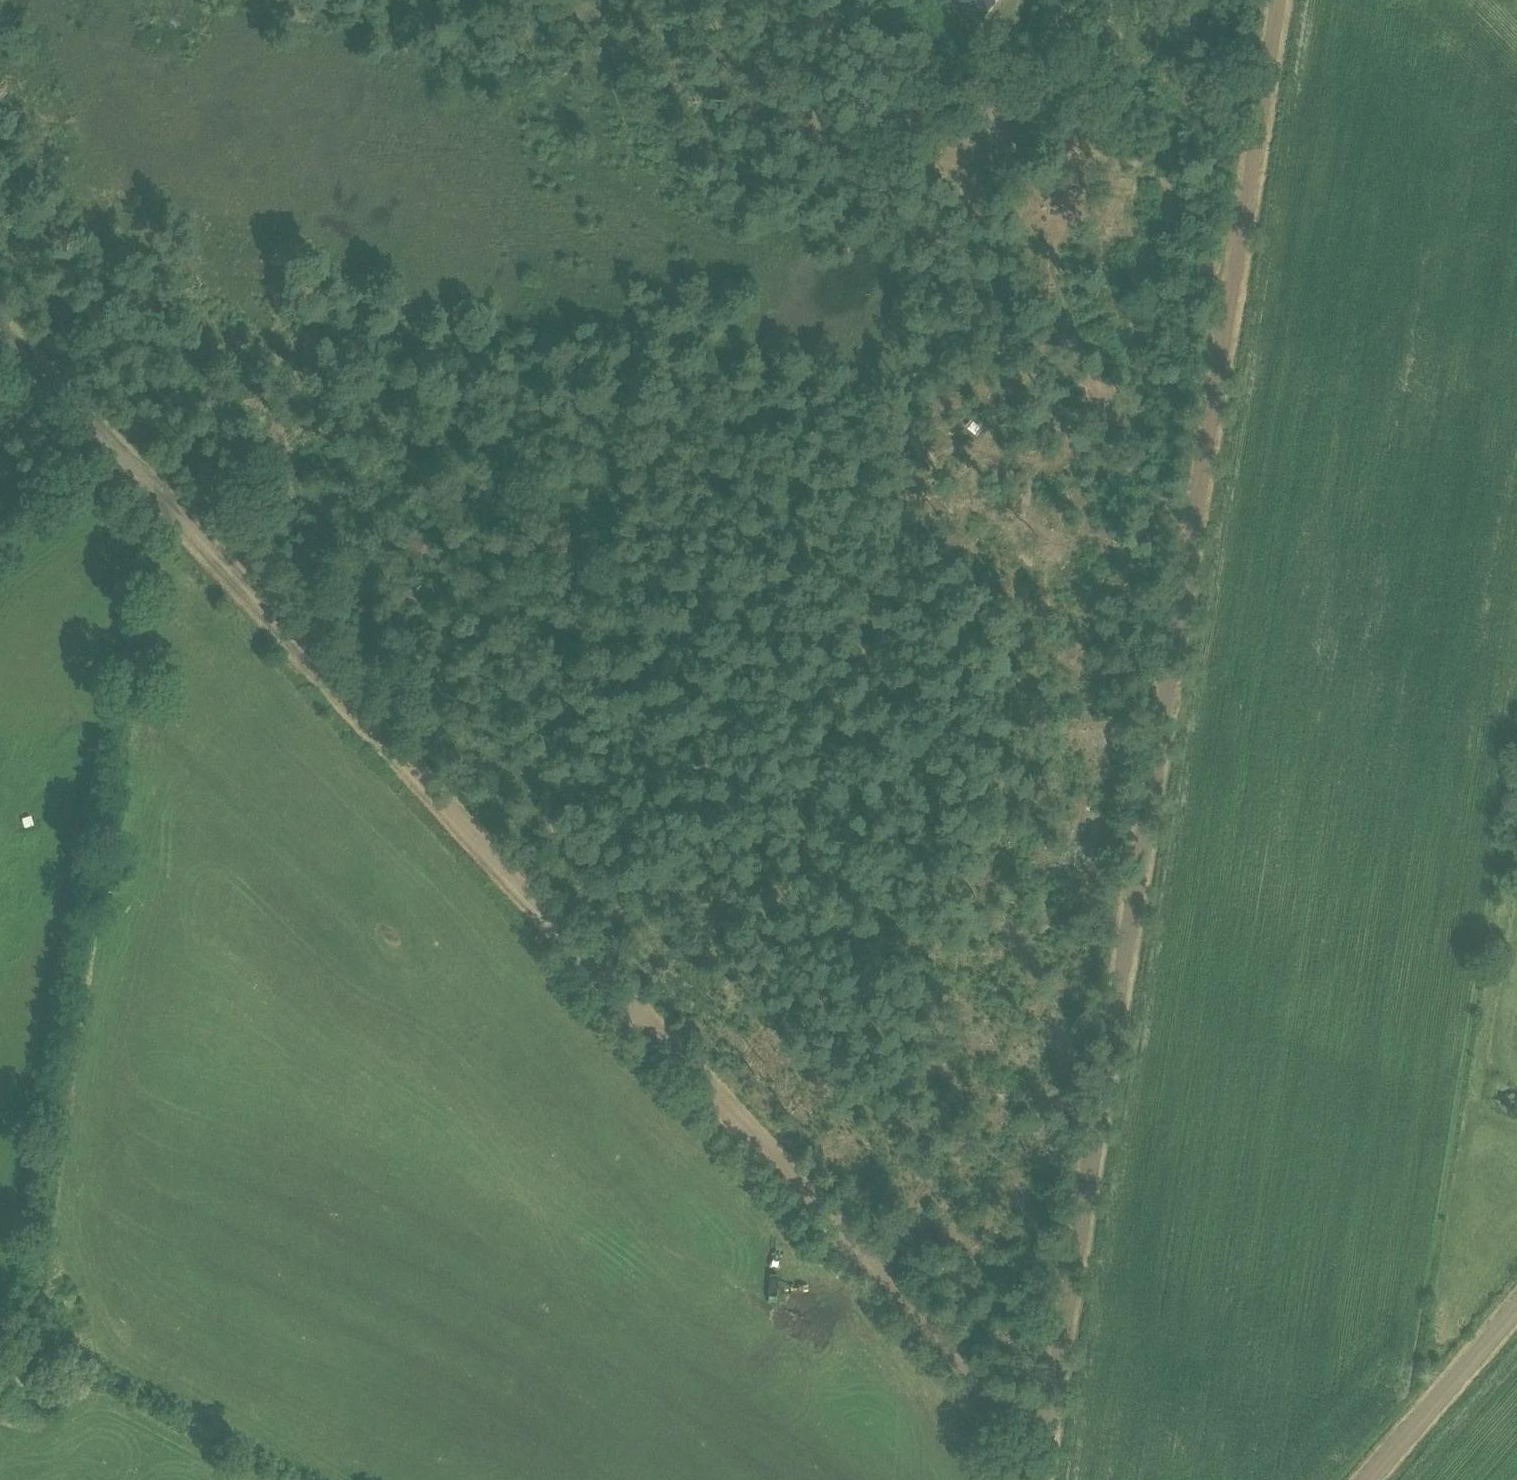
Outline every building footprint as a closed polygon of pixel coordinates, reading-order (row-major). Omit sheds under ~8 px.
[(942,2),(977,24),(992,0),(944,0),(942,2)]
